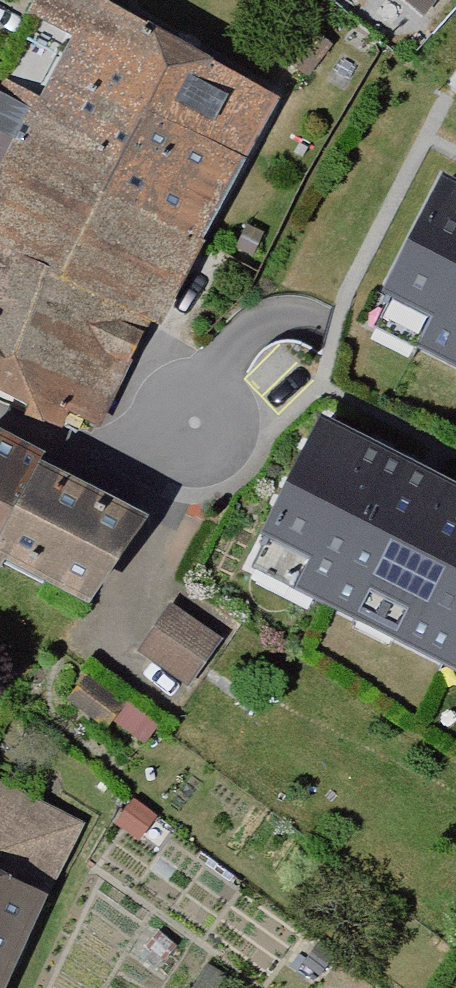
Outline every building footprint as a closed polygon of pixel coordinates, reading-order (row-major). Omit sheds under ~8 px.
[(94,439),(147,333),(166,339),(281,109),(98,0),(44,0),(0,88),(0,399),(94,439)] [(425,29),(449,0),(390,0),(425,29)] [(378,302),(424,325),(413,348),(455,370),(455,189),(439,181),(378,302)] [(6,545),(94,595),(144,506),(0,424),(0,556),(6,545)] [(419,477),(315,424),(261,537),(304,560),(292,584),(455,666),(455,495),(419,477)] [(222,635),(172,600),(139,646),(189,682),(222,635)] [(0,781),(0,870),(32,886),(68,816),(0,781)] [(0,870),(0,948),(32,886),(0,870)]
